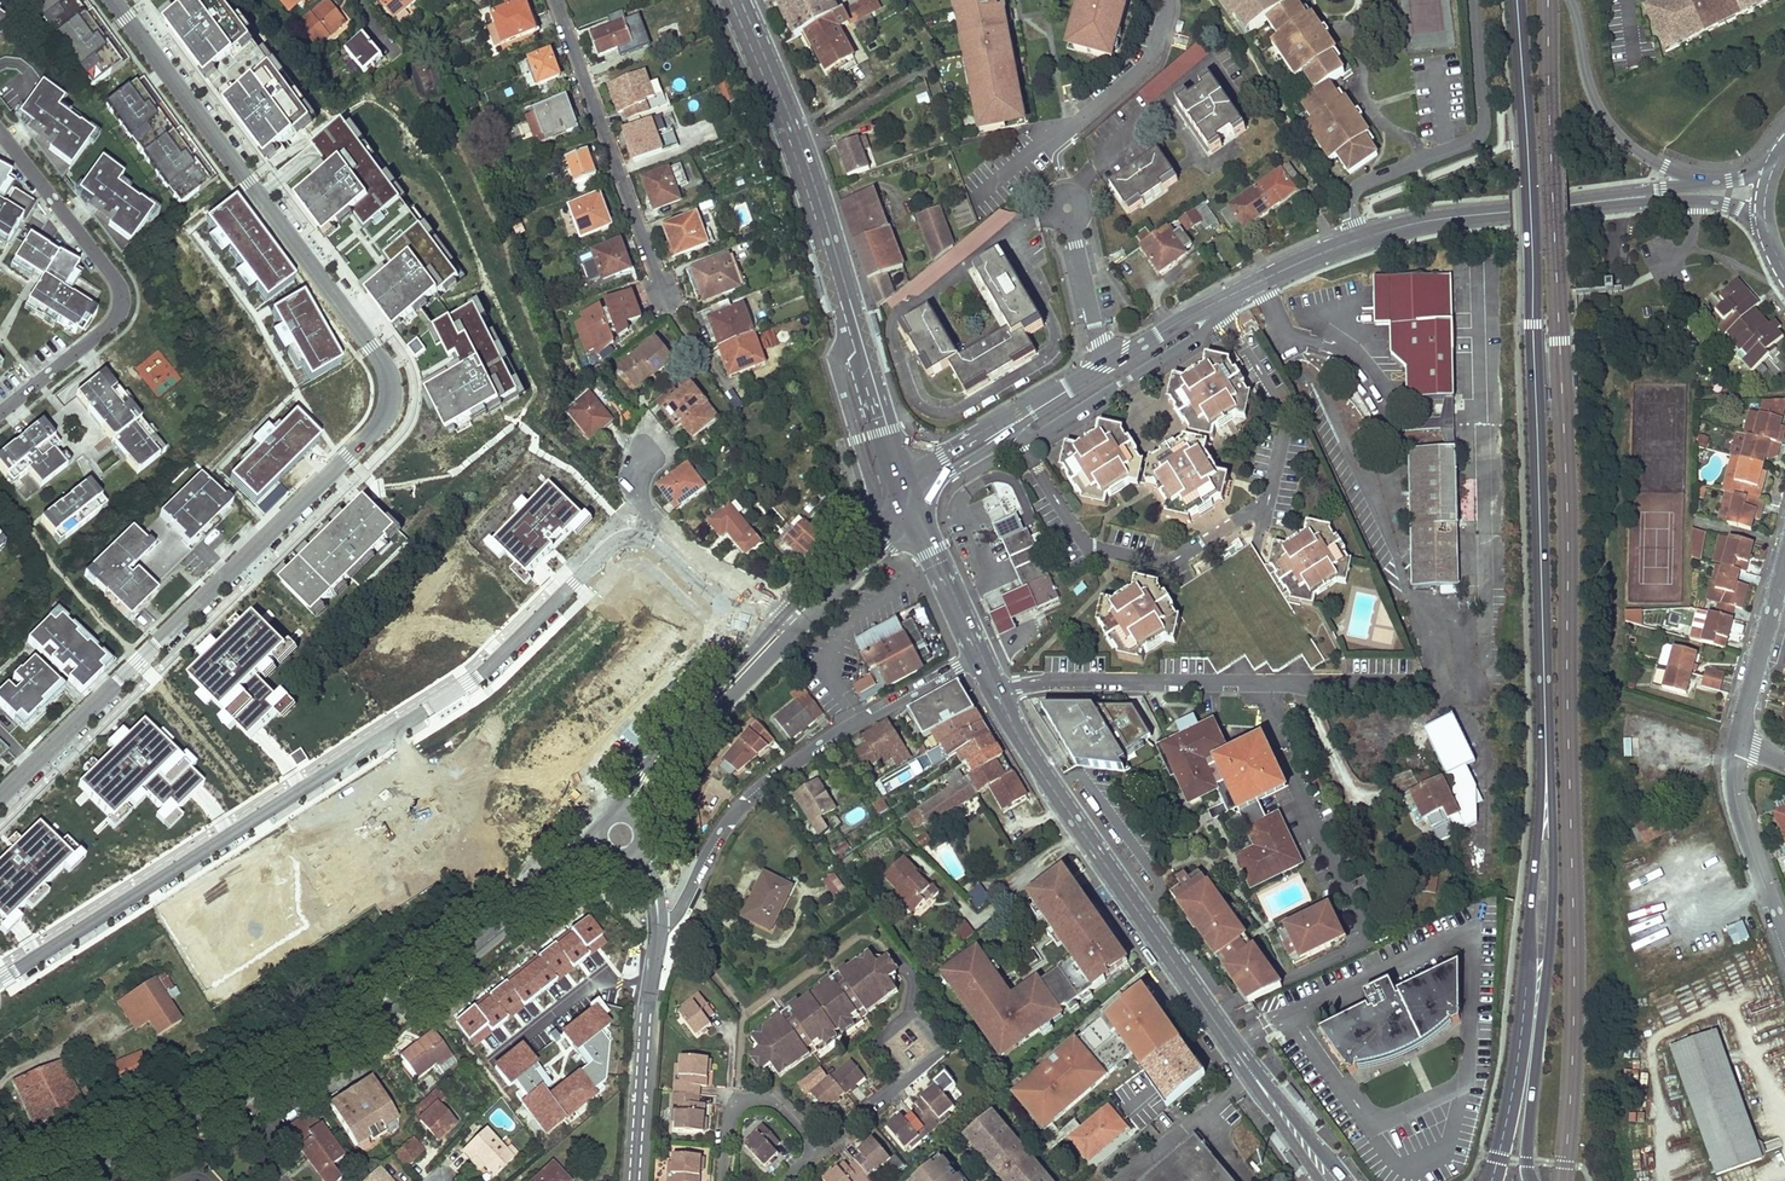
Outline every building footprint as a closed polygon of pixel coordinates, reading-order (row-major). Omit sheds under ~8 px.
[(83,0),(26,0),(90,87),(128,59),(83,0)] [(207,76),(215,69),(253,41),(222,0),(195,0),(166,22),(207,76)] [(290,9),(302,0),(282,0),(290,9)] [(395,18),(418,0),(379,0),(395,18)] [(494,16),(497,25),(501,24),(507,42),(517,39),(520,45),(528,42),(526,36),(537,32),(532,18),(535,16),(532,7),(530,0),(528,0),(521,3),(520,0),(506,0),(506,1),(509,10),(494,16)] [(796,35),(801,32),(811,27),(841,10),(836,0),(782,0),(796,35)] [(860,2),(873,24),(876,23),(870,11),(880,6),(876,0),(864,0),(860,2)] [(1007,22),(1012,22),(1012,14),(1010,6),(1002,8),(1000,0),(960,0),(962,14),(960,14),(963,39),(966,37),(969,53),(966,54),(971,79),(974,78),(976,93),(973,94),(977,120),(981,119),(984,134),(1006,130),(1004,122),(1021,119),(1018,102),(1021,102),(1017,77),(1014,77),(1008,42),(1011,41),(1007,22)] [(1079,1),(1082,2),(1074,32),(1077,34),(1075,40),(1079,41),(1076,52),(1113,64),(1123,30),(1119,29),(1124,15),(1127,16),(1132,0),(1078,0),(1079,1)] [(1224,5),(1226,4),(1236,19),(1234,20),(1239,27),(1246,22),(1250,27),(1246,29),(1254,40),(1270,29),(1287,17),(1277,1),(1279,0),(1220,0),(1224,5)] [(1670,0),(1669,0),(1665,0),(1644,10),(1663,48),(1678,40),(1679,41),(1689,36),(1691,40),(1717,28),(1714,22),(1735,12),(1737,17),(1749,11),(1747,7),(1761,0),(1670,0)] [(335,10),(329,2),(300,23),(316,45),(345,23),(335,10)] [(812,44),(827,72),(854,58),(839,30),(854,22),(866,42),(873,39),(866,27),(873,24),(860,2),(812,29),(811,27),(801,32),(808,46),(812,44)] [(1298,10),(1287,17),(1270,29),(1282,46),(1286,52),(1278,57),(1294,82),(1302,76),(1306,82),(1317,99),(1330,91),(1345,80),(1338,70),(1335,70),(1331,64),(1336,61),(1336,60),(1336,58),(1334,55),(1327,54),(1321,46),(1314,51),(1310,44),(1317,39),(1314,35),(1317,29),(1313,25),(1312,25),(1307,28),(1304,24),(1304,20),(1298,10)] [(612,25),(591,33),(596,47),(599,55),(618,48),(620,55),(633,50),(635,48),(635,46),(634,42),(642,39),(635,18),(637,17),(635,13),(630,15),(632,18),(618,23),(616,20),(611,22),(612,25)] [(535,16),(532,18),(537,32),(540,31),(535,16)] [(1184,24),(1178,22),(1176,31),(1182,33),(1184,24)] [(1324,40),(1317,29),(1314,35),(1317,39),(1310,44),(1314,51),(1321,46),(1327,54),(1334,55),(1324,40)] [(383,59),(365,37),(347,51),(365,73),(383,59)] [(1211,52),(1204,43),(1142,95),(1149,103),(1211,52)] [(1286,52),(1282,46),(1274,51),(1278,57),(1286,52)] [(552,52),(531,60),(544,96),(560,89),(556,80),(561,78),(558,68),(552,52)] [(226,101),(266,155),(313,121),(272,67),(234,95),(226,101)] [(647,68),(608,82),(613,97),(618,111),(623,109),(627,117),(650,108),(646,98),(656,94),(647,68)] [(1298,87),(1306,82),(1302,76),(1294,82),(1298,87)] [(216,178),(142,78),(105,106),(179,205),(216,178)] [(42,84),(21,112),(18,117),(32,128),(39,132),(32,142),(61,179),(97,132),(61,105),(66,99),(44,82),(42,84)] [(734,98),(728,83),(720,86),(726,102),(734,98)] [(1244,129),(1212,83),(1203,89),(1204,92),(1191,102),(1189,99),(1179,105),(1194,127),(1211,152),(1220,145),(1219,143),(1233,133),(1234,136),(1244,129)] [(1337,102),(1330,91),(1317,99),(1302,110),(1314,127),(1318,133),(1310,138),(1326,162),(1334,157),(1338,162),(1350,180),(1378,161),(1370,150),(1368,150),(1364,145),(1368,142),(1368,140),(1367,138),(1367,136),(1360,135),(1354,126),(1347,131),(1342,125),(1350,120),(1347,116),(1349,110),(1347,108),(1346,107),(1344,107),(1343,106),(1339,109),(1336,104),(1337,102)] [(927,93),(917,97),(920,105),(930,101),(927,93)] [(568,98),(550,103),(553,111),(558,109),(562,119),(573,114),(570,106),(568,98)] [(550,103),(535,109),(544,135),(564,129),(566,133),(579,129),(573,114),(562,119),(558,109),(553,111),(550,103)] [(535,109),(530,111),(541,142),(566,133),(564,129),(544,135),(535,109)] [(21,112),(19,110),(13,118),(26,135),(32,128),(18,117),(21,112)] [(1357,122),(1349,110),(1347,116),(1350,120),(1342,125),(1347,131),(1354,126),(1360,135),(1367,136),(1357,122)] [(657,114),(622,126),(627,139),(633,157),(675,142),(670,128),(654,134),(652,130),(659,128),(656,118),(658,117),(657,114)] [(317,144),(335,168),(296,196),(324,235),(354,213),(366,229),(403,202),(345,124),(317,144)] [(1318,133),(1314,127),(1306,132),(1310,138),(1318,133)] [(874,158),(866,137),(859,140),(867,161),(874,158)] [(838,147),(849,178),(870,170),(867,161),(859,140),(838,147)] [(589,152),(568,159),(579,192),(595,187),(592,178),(598,176),(593,164),(589,152)] [(116,158),(109,153),(105,158),(112,163),(116,158)] [(1175,178),(1159,155),(1138,169),(1112,186),(1128,210),(1141,201),(1144,205),(1164,191),(1161,187),(1175,178)] [(105,158),(104,157),(81,188),(78,193),(92,203),(98,208),(92,218),(121,255),(156,207),(130,189),(120,181),(123,176),(126,173),(112,163),(105,158)] [(1330,167),(1338,162),(1334,157),(1326,162),(1330,167)] [(682,165),(644,179),(647,186),(649,193),(652,192),(655,202),(659,200),(661,207),(680,200),(676,188),(688,183),(682,165)] [(1300,181),(1289,166),(1256,189),(1270,210),(1284,200),(1297,192),(1292,186),(1300,181)] [(7,244),(22,221),(32,203),(3,185),(9,177),(0,172),(0,240),(7,244)] [(130,189),(134,184),(123,176),(120,181),(130,189)] [(81,188),(78,186),(73,194),(86,211),(92,203),(78,193),(81,188)] [(1270,210),(1256,189),(1223,213),(1233,228),(1241,223),(1244,228),(1249,224),(1270,210)] [(652,192),(649,193),(655,209),(661,207),(659,200),(655,202),(652,192)] [(875,192),(842,204),(878,307),(894,296),(886,274),(903,268),(890,230),(895,228),(893,222),(887,224),(875,192)] [(600,195),(596,197),(601,209),(605,208),(603,202),(600,195)] [(596,197),(569,206),(580,237),(612,226),(605,208),(601,209),(596,197)] [(236,200),(205,222),(214,234),(205,241),(218,259),(227,253),(241,271),(233,277),(246,295),(256,288),(266,303),(295,282),(236,200)] [(1217,221),(1205,202),(1194,210),(1201,220),(1207,228),(1212,224),(1217,221)] [(24,222),(35,205),(32,203),(22,221),(24,222)] [(744,207),(737,210),(742,225),(749,222),(744,207)] [(940,208),(920,216),(935,261),(953,246),(940,208)] [(1201,220),(1194,210),(1180,220),(1187,231),(1201,220)] [(699,214),(665,226),(671,242),(676,256),(709,244),(699,214)] [(1221,226),(1217,221),(1212,224),(1216,229),(1221,226)] [(395,269),(367,290),(395,328),(461,279),(423,228),(385,255),(395,269)] [(1173,238),(1167,229),(1153,239),(1143,246),(1141,248),(1144,252),(1160,274),(1183,259),(1181,254),(1191,246),(1182,232),(1173,238)] [(1153,239),(1146,230),(1138,236),(1143,246),(1153,239)] [(29,238),(14,262),(42,280),(39,286),(28,303),(57,322),(75,334),(80,327),(91,309),(88,308),(91,303),(87,301),(95,289),(72,274),(77,266),(57,255),(29,238)] [(621,243),(594,252),(604,279),(631,269),(626,255),(621,243)] [(1141,248),(1120,263),(1123,267),(1144,252),(1141,248)] [(1017,342),(1045,327),(1005,253),(977,268),(1017,342)] [(729,257),(694,269),(699,281),(705,300),(740,288),(729,257)] [(14,262),(10,268),(39,286),(42,280),(14,262)] [(1451,274),(1436,275),(1437,321),(1452,320),(1451,274)] [(1436,275),(1375,278),(1375,292),(1375,320),(1392,320),(1405,320),(1406,336),(1406,352),(1400,360),(1407,368),(1408,399),(1443,398),(1455,398),(1452,320),(1437,321),(1436,275)] [(1612,280),(1608,280),(1608,291),(1608,294),(1616,294),(1616,287),(1616,280),(1612,280)] [(1753,305),(1734,283),(1719,297),(1726,304),(1713,316),(1721,325),(1717,329),(1723,338),(1725,336),(1733,345),(1735,343),(1742,350),(1744,349),(1749,356),(1746,359),(1754,369),(1769,356),(1766,352),(1780,341),(1774,334),(1777,331),(1771,323),(1769,325),(1752,306),(1753,305)] [(634,300),(632,293),(606,302),(609,309),(600,313),(598,308),(582,314),(585,319),(577,322),(582,335),(614,322),(612,318),(622,314),(621,311),(636,306),(634,300)] [(304,296),(270,314),(278,330),(271,334),(282,355),(293,349),(310,381),(340,365),(304,296)] [(730,300),(713,307),(716,316),(711,318),(715,329),(721,346),(755,333),(745,306),(734,310),(730,300)] [(28,303),(24,309),(54,328),(57,322),(28,303)] [(624,324),(641,318),(638,313),(636,306),(621,311),(622,314),(612,318),(614,322),(582,335),(587,349),(595,346),(597,351),(626,330),(624,324)] [(476,308),(435,329),(450,359),(457,356),(465,371),(426,390),(447,432),(520,395),(476,308)] [(932,308),(901,325),(932,381),(953,369),(968,396),(1039,356),(1028,337),(1018,343),(1011,329),(960,357),(932,308)] [(80,327),(86,331),(97,313),(91,309),(80,327)] [(1405,320),(1392,320),(1393,352),(1400,360),(1406,352),(1406,336),(1405,320)] [(755,333),(721,346),(725,357),(732,375),(766,362),(755,333)] [(657,339),(621,368),(635,386),(653,371),(655,374),(673,360),(657,339)] [(420,340),(409,348),(417,359),(427,351),(420,340)] [(1067,447),(1062,471),(1066,472),(1070,479),(1072,478),(1081,492),(1079,493),(1084,500),(1083,504),(1107,510),(1109,499),(1113,497),(1110,492),(1122,485),(1125,489),(1130,486),(1139,488),(1140,484),(1157,488),(1160,492),(1165,488),(1172,500),(1167,503),(1170,508),(1168,517),(1190,522),(1191,518),(1200,513),(1199,511),(1213,502),(1213,504),(1221,499),(1225,500),(1231,477),(1221,475),(1218,470),(1213,473),(1206,462),(1211,459),(1208,454),(1212,438),(1216,440),(1218,430),(1224,426),(1221,421),(1232,415),(1234,419),(1239,416),(1249,418),(1255,395),(1250,394),(1246,386),(1243,388),(1235,374),(1237,373),(1233,367),(1233,362),(1209,357),(1207,366),(1203,369),(1206,375),(1200,378),(1195,382),(1192,376),(1186,379),(1177,377),(1171,401),(1175,402),(1180,409),(1182,408),(1190,422),(1188,422),(1193,430),(1191,440),(1186,439),(1185,445),(1178,449),(1179,450),(1172,454),(1165,459),(1164,458),(1156,462),(1152,461),(1151,466),(1140,464),(1136,456),(1134,458),(1125,444),(1127,443),(1123,435),(1124,431),(1100,426),(1097,436),(1093,439),(1097,445),(1091,448),(1084,452),(1081,446),(1077,449),(1067,447)] [(1203,369),(1192,376),(1195,382),(1200,378),(1206,375),(1203,369)] [(1248,385),(1239,371),(1237,373),(1235,374),(1243,388),(1246,386),(1248,385)] [(139,421),(102,376),(97,380),(133,426),(139,421)] [(172,376),(153,388),(158,396),(177,385),(172,376)] [(133,426),(97,380),(75,398),(136,474),(158,456),(146,442),(152,437),(139,421),(133,426)] [(692,386),(664,408),(677,425),(682,421),(693,435),(716,417),(705,404),(706,403),(692,386)] [(733,390),(724,395),(736,412),(744,406),(733,390)] [(589,394),(569,410),(590,437),(605,425),(611,421),(589,394)] [(57,414),(64,409),(55,397),(49,401),(57,414)] [(1456,447),(1455,398),(1443,398),(1443,416),(1408,417),(1409,430),(1444,429),(1444,448),(1456,447)] [(350,404),(338,419),(351,430),(363,415),(350,404)] [(1180,409),(1177,411),(1186,424),(1188,422),(1190,422),(1182,408),(1180,409)] [(1783,419),(1761,413),(1754,437),(1775,443),(1781,444),(1784,432),(1780,430),(1783,419)] [(1221,421),(1224,426),(1234,419),(1232,415),(1221,421)] [(251,445),(257,451),(229,479),(255,505),(320,441),(295,416),(274,436),(267,429),(251,445)] [(44,430),(40,426),(18,444),(25,454),(30,450),(34,455),(39,451),(31,440),(44,430)] [(0,458),(0,471),(25,502),(65,470),(58,460),(52,453),(46,446),(52,441),(44,430),(31,440),(39,451),(34,455),(30,450),(25,454),(18,444),(0,458)] [(1706,449),(1709,438),(1700,436),(1697,447),(1706,449)] [(1754,437),(1748,436),(1741,459),(1765,465),(1767,456),(1771,457),(1775,443),(1754,437)] [(163,452),(152,437),(146,442),(158,456),(163,452)] [(1093,439),(1081,446),(1084,452),(1091,448),(1097,445),(1093,439)] [(60,447),(54,440),(52,441),(46,446),(52,453),(60,447)] [(1139,455),(1130,441),(1127,443),(1125,444),(1134,458),(1136,456),(1139,455)] [(1177,447),(1163,455),(1164,458),(1165,459),(1172,454),(1179,450),(1178,449),(1177,447)] [(1444,448),(1409,448),(1409,466),(1405,471),(1406,494),(1411,503),(1411,524),(1413,585),(1461,583),(1456,447),(1444,448)] [(71,465),(63,455),(58,460),(65,470),(71,465)] [(1218,470),(1211,459),(1206,462),(1213,473),(1218,470)] [(1765,465),(1741,459),(1735,482),(1742,484),(1739,494),(1759,500),(1766,477),(1762,476),(1765,465)] [(670,479),(660,486),(676,507),(704,488),(688,466),(670,479)] [(233,510),(200,476),(139,535),(132,529),(91,569),(100,579),(95,583),(110,598),(126,614),(139,602),(130,593),(136,587),(145,596),(152,589),(194,548),(190,543),(199,534),(204,539),(233,510)] [(1070,479),(1067,481),(1076,495),(1079,493),(1081,492),(1072,478),(1070,479)] [(550,482),(493,539),(528,573),(584,515),(550,482)] [(87,484),(41,522),(53,537),(59,532),(65,540),(99,512),(93,505),(100,500),(87,484)] [(1110,492),(1113,497),(1119,493),(1125,489),(1122,485),(1110,492)] [(1165,488),(1160,492),(1167,503),(1172,500),(1165,488)] [(814,511),(803,522),(822,540),(840,520),(850,512),(836,491),(816,512),(814,511)] [(1739,494),(1735,493),(1726,524),(1750,531),(1756,509),(1762,511),(1764,501),(1759,500),(1739,494)] [(107,506),(101,499),(100,500),(93,505),(99,512),(107,506)] [(369,499),(280,584),(315,621),(355,583),(364,592),(413,545),(369,499)] [(1200,513),(1201,515),(1215,506),(1213,504),(1213,502),(1199,511),(1200,513)] [(1411,503),(1400,503),(1399,524),(1411,524),(1411,503)] [(729,504),(708,521),(715,529),(721,536),(729,530),(732,534),(730,535),(738,544),(753,533),(729,504)] [(1005,539),(1028,530),(1024,520),(1021,513),(998,523),(1001,530),(1005,539)] [(1333,524),(1310,518),(1307,528),(1303,531),(1307,537),(1294,545),(1290,539),(1286,541),(1276,538),(1270,562),(1273,563),(1278,571),(1280,569),(1288,583),(1286,584),(1291,590),(1290,594),(1313,600),(1315,591),(1320,588),(1317,583),(1330,575),(1333,580),(1337,577),(1347,581),(1353,557),(1349,557),(1345,549),(1343,550),(1334,536),(1336,535),(1332,528),(1333,524)] [(803,522),(800,519),(792,528),(796,532),(782,547),(791,557),(795,554),(804,562),(814,552),(823,542),(822,540),(803,522)] [(792,528),(778,543),(782,547),(796,532),(792,528)] [(1028,530),(1005,539),(1026,589),(1035,610),(1059,600),(1028,530)] [(1307,537),(1303,531),(1290,539),(1294,545),(1307,537)] [(1694,531),(1689,560),(1701,562),(1706,533),(1694,531)] [(53,537),(59,544),(65,540),(59,532),(53,537)] [(190,543),(194,548),(204,539),(199,534),(190,543)] [(1347,547),(1339,534),(1336,535),(1334,536),(1343,550),(1345,549),(1347,547)] [(1754,544),(1730,537),(1722,566),(1742,572),(1745,573),(1749,560),(1754,544)] [(1722,592),(1720,603),(1742,609),(1748,587),(1739,584),(1742,572),(1722,566),(1715,590),(1722,592)] [(91,569),(85,575),(94,584),(95,583),(100,579),(91,569)] [(1278,571),(1276,572),(1284,585),(1286,584),(1288,583),(1280,569),(1278,571)] [(1330,575),(1317,583),(1320,588),(1333,580),(1330,575)] [(1158,587),(1135,581),(1132,591),(1127,594),(1131,600),(1119,607),(1116,601),(1110,605),(1101,602),(1095,626),(1100,627),(1104,634),(1106,633),(1114,647),(1113,648),(1117,654),(1116,659),(1139,665),(1141,655),(1146,652),(1143,647),(1155,639),(1158,645),(1163,642),(1172,644),(1178,621),(1174,621),(1170,612),(1168,613),(1160,600),(1162,599),(1157,592),(1158,587)] [(110,598),(108,599),(129,621),(157,594),(152,589),(145,596),(136,587),(130,593),(139,602),(126,614),(110,598)] [(1035,610),(1026,589),(1019,592),(1009,596),(1004,599),(1008,609),(1003,611),(997,614),(992,616),(1001,636),(1005,634),(1011,632),(1017,630),(1012,620),(1018,617),(1028,613),(1035,610)] [(1127,594),(1116,601),(1119,607),(1131,600),(1127,594)] [(1170,612),(1172,611),(1164,598),(1162,599),(1160,600),(1168,613),(1170,612)] [(266,601),(191,675),(225,710),(300,636),(266,601)] [(749,608),(742,616),(747,621),(754,613),(749,608)] [(1642,626),(1642,610),(1624,610),(1625,626),(1642,626)] [(1709,613),(1700,641),(1725,648),(1727,637),(1732,619),(1709,613)] [(926,615),(916,617),(918,627),(928,625),(926,615)] [(50,618),(28,640),(41,654),(42,653),(61,671),(57,675),(65,684),(68,681),(81,694),(92,684),(80,671),(90,660),(103,673),(117,659),(95,638),(87,647),(75,635),(78,633),(61,616),(54,623),(50,618)] [(906,635),(898,619),(858,642),(880,683),(878,684),(883,692),(924,668),(906,635)] [(913,631),(906,635),(924,668),(931,665),(913,631)] [(1104,634),(1101,636),(1110,650),(1113,648),(1114,647),(1106,633),(1104,634)] [(1143,647),(1146,652),(1158,645),(1155,639),(1143,647)] [(1673,647),(1666,667),(1691,673),(1695,661),(1697,654),(1673,647)] [(1375,673),(1376,657),(1346,655),(1345,671),(1375,673)] [(26,732),(67,693),(34,659),(21,672),(20,670),(13,677),(14,678),(0,692),(0,705),(26,732)] [(80,671),(92,684),(103,673),(90,660),(80,671)] [(1666,667),(1661,687),(1685,694),(1687,686),(1691,673),(1666,667)] [(1705,668),(1703,677),(1721,682),(1723,674),(1705,668)] [(863,703),(882,693),(872,675),(853,685),(863,703)] [(1703,677),(1701,685),(1718,690),(1721,682),(1703,677)] [(958,683),(910,710),(924,737),(933,732),(975,711),(966,697),(958,683)] [(793,694),(798,701),(808,693),(803,687),(793,694)] [(798,701),(775,718),(792,740),(809,727),(825,714),(808,693),(798,701)] [(1084,706),(1045,704),(1076,764),(1124,771),(1130,768),(1124,757),(1120,749),(1141,738),(1147,735),(1148,733),(1136,709),(1095,707),(1097,710),(1088,714),(1084,706)] [(1095,707),(1084,706),(1088,714),(1097,710),(1095,707)] [(975,711),(933,732),(939,746),(943,744),(983,724),(979,718),(975,711)] [(1230,745),(1216,715),(1200,722),(1195,712),(1176,721),(1181,731),(1157,743),(1172,776),(1175,774),(1188,803),(1218,789),(1224,802),(1229,812),(1238,808),(1254,843),(1233,852),(1250,888),(1305,863),(1280,808),(1267,814),(1259,798),(1290,784),(1264,729),(1230,745)] [(1478,762),(1455,715),(1426,729),(1449,777),(1469,767),(1478,762)] [(177,755),(144,721),(78,786),(112,820),(141,790),(168,816),(203,781),(177,755)] [(868,743),(855,751),(864,768),(878,759),(889,752),(893,757),(898,765),(911,757),(888,721),(874,730),(863,737),(868,743)] [(725,760),(738,772),(749,763),(747,761),(751,758),(753,759),(758,755),(769,746),(774,739),(759,723),(725,760)] [(983,724),(943,744),(950,758),(956,754),(990,735),(987,730),(983,724)] [(990,735),(956,754),(963,765),(967,762),(997,748),(994,742),(990,735)] [(1124,757),(1145,747),(1141,738),(1120,749),(1124,757)] [(9,751),(0,742),(0,759),(9,751)] [(928,752),(923,742),(918,745),(922,755),(928,752)] [(997,748),(967,762),(974,774),(1003,757),(1000,752),(997,748)] [(878,759),(881,764),(893,757),(889,752),(878,759)] [(974,774),(968,778),(978,794),(990,786),(1004,808),(1027,795),(1011,770),(1003,757),(974,774)] [(900,775),(906,783),(925,771),(919,763),(900,775)] [(1449,777),(1442,780),(1459,815),(1449,820),(1451,824),(1456,835),(1480,823),(1479,788),(1469,767),(1449,777)] [(1427,771),(1413,776),(1411,770),(1397,776),(1404,794),(1432,784),(1427,771)] [(965,780),(960,773),(948,781),(952,788),(965,780)] [(953,790),(915,813),(921,823),(926,820),(930,825),(978,794),(968,778),(965,780),(952,788),(953,790)] [(1459,815),(1442,780),(1418,791),(1424,805),(1418,808),(1424,821),(1430,818),(1437,831),(1451,824),(1449,820),(1459,815)] [(835,809),(819,782),(808,789),(796,796),(819,833),(827,829),(821,817),(835,809)] [(1418,791),(1412,795),(1418,808),(1424,805),(1418,791)] [(874,805),(879,817),(890,812),(885,800),(874,805)] [(1214,819),(1229,812),(1224,802),(1209,809),(1214,819)] [(1775,811),(1784,839),(1784,808),(1775,811)] [(915,813),(910,816),(916,826),(921,823),(915,813)] [(1633,825),(1644,846),(1666,836),(1655,814),(1633,825)] [(40,827),(0,866),(0,919),(8,927),(76,863),(40,827)] [(918,873),(903,858),(886,875),(900,889),(895,894),(905,905),(909,901),(916,909),(925,901),(921,897),(927,890),(932,895),(934,898),(940,893),(933,885),(930,888),(917,874),(918,873)] [(1202,878),(1198,873),(1187,881),(1191,886),(1202,878)] [(759,895),(748,918),(770,929),(791,887),(765,874),(758,888),(755,893),(759,895)] [(1056,874),(1026,896),(1072,963),(1040,986),(1036,981),(1010,999),(977,953),(941,976),(1003,1059),(1052,1022),(1049,1019),(1103,982),(1102,978),(1126,962),(1093,918),(1090,913),(1086,916),(1056,874)] [(824,883),(836,899),(847,890),(835,875),(824,883)] [(1223,970),(1238,992),(1267,972),(1252,950),(1246,954),(1234,937),(1240,933),(1225,911),(1221,914),(1213,903),(1217,900),(1202,878),(1191,886),(1187,881),(1183,875),(1175,881),(1179,886),(1183,891),(1172,899),(1188,920),(1191,918),(1199,929),(1196,932),(1211,954),(1216,950),(1228,967),(1223,970)] [(1179,886),(1169,894),(1172,899),(1183,891),(1179,886)] [(927,890),(921,897),(925,901),(932,895),(927,890)] [(1225,911),(1217,900),(1213,903),(1221,914),(1225,911)] [(909,901),(905,905),(913,913),(916,909),(909,901)] [(1326,910),(1313,916),(1315,920),(1328,914),(1326,910)] [(1291,933),(1277,939),(1288,961),(1301,955),(1304,961),(1328,949),(1326,944),(1339,938),(1328,914),(1315,920),(1313,916),(1288,928),(1291,933)] [(639,968),(584,917),(564,938),(580,953),(587,945),(609,965),(613,960),(631,976),(639,968)] [(1188,920),(1196,932),(1199,929),(1191,918),(1188,920)] [(967,922),(955,930),(964,942),(976,934),(967,922)] [(1732,946),(1749,939),(1743,922),(1725,929),(1732,946)] [(1288,928),(1275,934),(1277,939),(1291,933),(1288,928)] [(1246,954),(1252,950),(1240,933),(1234,937),(1246,954)] [(1328,949),(1341,942),(1339,938),(1326,944),(1328,949)] [(1211,954),(1223,970),(1228,967),(1216,950),(1211,954)] [(785,1021),(781,1014),(750,1035),(758,1047),(751,1052),(763,1068),(770,1063),(778,1075),(815,1049),(817,1051),(862,1019),(860,1016),(897,990),(889,978),(896,973),(884,957),(877,962),(869,951),(838,973),(843,980),(837,984),(832,977),(829,979),(832,982),(793,1011),(790,1007),(787,1009),(792,1016),(785,1021)] [(1288,961),(1290,967),(1304,961),(1301,955),(1288,961)] [(579,984),(617,1021),(631,1005),(589,964),(578,975),(572,978),(574,982),(576,981),(579,984)] [(1364,1013),(1322,1033),(1326,1038),(1321,1043),(1345,1076),(1351,1075),(1353,1073),(1374,1069),(1378,1068),(1386,1065),(1394,1062),(1401,1059),(1408,1055),(1415,1051),(1421,1048),(1425,1046),(1429,1043),(1433,1040),(1437,1037),(1442,1033),(1444,1031),(1447,1028),(1447,1025),(1455,1024),(1455,966),(1394,998),(1396,1002),(1394,1003),(1386,987),(1361,1000),(1369,1016),(1366,1017),(1364,1013)] [(1238,992),(1247,1005),(1279,989),(1267,972),(1238,992)] [(838,973),(832,977),(837,984),(843,980),(838,973)] [(157,981),(170,993),(176,987),(163,975),(157,981)] [(181,1023),(155,980),(132,994),(141,1010),(128,1019),(136,1031),(149,1023),(158,1037),(181,1023)] [(545,985),(522,1000),(528,1010),(561,990),(557,983),(548,989),(545,985)] [(1157,1010),(1142,988),(1050,1063),(1013,1093),(1040,1124),(1060,1108),(1064,1111),(1133,1053),(1145,1069),(1180,1044),(1157,1010)] [(702,998),(699,993),(681,1007),(684,1010),(694,1002),(696,1004),(702,998)] [(141,1010),(132,994),(119,1002),(128,1019),(141,1010)] [(694,1002),(684,1010),(679,1014),(697,1036),(704,1031),(712,1024),(708,1019),(715,1013),(702,998),(696,1004),(694,1002)] [(1252,1004),(1244,1008),(1246,1013),(1254,1009),(1252,1004)] [(787,1009),(781,1014),(785,1021),(792,1016),(787,1009)] [(1742,1102),(1716,1032),(1672,1047),(1685,1082),(1689,1095),(1718,1175),(1762,1159),(1742,1102)] [(435,1070),(438,1076),(456,1066),(437,1033),(399,1054),(414,1081),(435,1070)] [(1326,1038),(1322,1033),(1315,1035),(1321,1043),(1326,1038)] [(150,1076),(141,1051),(113,1062),(123,1086),(150,1076)] [(681,1076),(679,1093),(699,1094),(700,1085),(705,1086),(706,1072),(707,1057),(679,1055),(678,1064),(678,1076),(681,1076)] [(852,1059),(831,1076),(844,1093),(845,1094),(854,1087),(867,1077),(852,1059)] [(61,1060),(14,1079),(36,1127),(56,1118),(82,1106),(61,1060)] [(674,1064),(672,1092),(679,1093),(681,1076),(678,1076),(678,1064),(674,1064)] [(830,1075),(825,1079),(839,1097),(844,1093),(831,1076),(830,1075)] [(918,1108),(911,1114),(925,1129),(938,1117),(939,1119),(947,1112),(964,1097),(946,1076),(933,1087),(914,1103),(918,1108)] [(839,1097),(825,1079),(809,1091),(824,1109),(830,1104),(839,1097)] [(447,1100),(457,1088),(449,1082),(440,1094),(447,1100)] [(1685,1082),(1679,1085),(1683,1097),(1689,1095),(1685,1082)] [(371,1085),(364,1084),(358,1087),(364,1097),(350,1105),(345,1096),(337,1100),(336,1107),(332,1110),(356,1147),(370,1138),(373,1142),(387,1133),(385,1129),(398,1120),(375,1083),(371,1085)] [(1291,1084),(1286,1089),(1297,1104),(1302,1099),(1291,1084)] [(358,1087),(345,1096),(350,1105),(364,1097),(358,1087)] [(671,1121),(675,1122),(676,1110),(678,1110),(679,1093),(672,1092),(671,1121)] [(699,1103),(699,1094),(679,1093),(678,1110),(676,1110),(675,1122),(675,1130),(703,1132),(704,1119),(705,1104),(699,1103)] [(1669,1096),(1656,1100),(1661,1112),(1673,1108),(1669,1096)] [(455,1123),(436,1105),(420,1120),(437,1140),(455,1123)] [(314,1111),(284,1128),(324,1180),(334,1180),(340,1177),(331,1164),(343,1155),(333,1140),(331,1140),(320,1124),(322,1122),(314,1111)] [(1068,1134),(1089,1161),(1127,1128),(1121,1120),(1115,1125),(1104,1111),(1082,1129),(1074,1120),(1081,1114),(1079,1113),(1067,1124),(1069,1125),(1046,1145),(1049,1149),(1068,1134)] [(950,1115),(947,1112),(939,1119),(938,1117),(925,1129),(928,1133),(950,1115)] [(965,1136),(986,1161),(988,1160),(999,1173),(1001,1172),(1006,1178),(1003,1180),(1050,1180),(993,1113),(965,1136)] [(925,1129),(911,1114),(904,1120),(900,1115),(891,1123),(886,1127),(905,1149),(909,1146),(919,1136),(918,1135),(925,1129)] [(766,1129),(761,1125),(745,1140),(748,1143),(757,1134),(759,1136),(766,1129)] [(485,1129),(462,1150),(471,1160),(475,1155),(484,1165),(494,1176),(512,1158),(485,1129)] [(757,1134),(748,1143),(743,1148),(763,1168),(777,1154),(773,1150),(779,1143),(766,1129),(759,1136),(757,1134)] [(928,1133),(925,1129),(918,1135),(919,1136),(909,1146),(911,1148),(928,1133)] [(1219,1165),(1195,1137),(1144,1180),(1233,1180),(1219,1165)] [(401,1147),(393,1155),(405,1168),(424,1151),(412,1138),(410,1139),(401,1147)] [(886,1165),(891,1161),(873,1140),(865,1146),(858,1152),(862,1157),(856,1162),(869,1177),(875,1172),(876,1173),(886,1165)] [(1290,1152),(1284,1155),(1295,1171),(1301,1167),(1290,1152)] [(672,1180),(698,1180),(698,1175),(700,1156),(672,1154),(671,1163),(670,1173),(672,1174),(672,1180)] [(475,1155),(471,1160),(480,1169),(484,1165),(475,1155)] [(941,1157),(912,1180),(961,1180),(941,1157)] [(986,1161),(1003,1180),(1006,1178),(1001,1172),(999,1173),(988,1160),(986,1161)] [(856,1162),(855,1162),(849,1168),(845,1163),(833,1173),(824,1180),(864,1180),(869,1177),(856,1162)] [(533,1180),(568,1180),(552,1164),(533,1180)] [(872,1180),(873,1180),(889,1168),(886,1165),(876,1173),(875,1172),(869,1177),(872,1180)] [(379,1169),(365,1180),(389,1180),(379,1169)]
